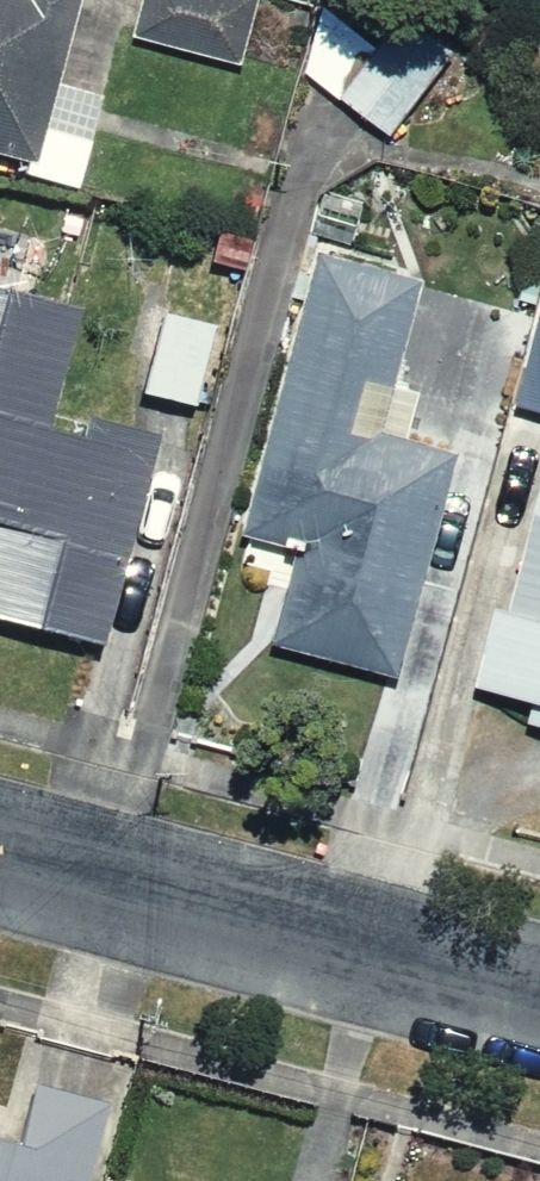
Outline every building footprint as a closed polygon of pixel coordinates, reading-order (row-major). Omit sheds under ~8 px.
[(77,194),(103,100),(51,85),(75,0),(0,0),(0,173),(77,194)] [(107,39),(221,72),(243,0),(119,0),(107,39)] [(288,70),(387,145),(452,61),(372,0),(342,0),(288,70)] [(417,265),(306,233),(221,526),(274,541),(243,651),(367,687),(435,453),(406,444),(421,393),(383,382),(417,265)] [(0,279),(0,626),(107,648),(149,440),(48,419),(73,294),(0,279)] [(453,693),(539,722),(539,283),(533,280),(462,492),(514,509),(453,693)] [(175,417),(204,332),(148,313),(119,398),(175,417)] [(91,1093),(22,1072),(3,1137),(0,1136),(0,1180),(64,1180),(91,1093)]
